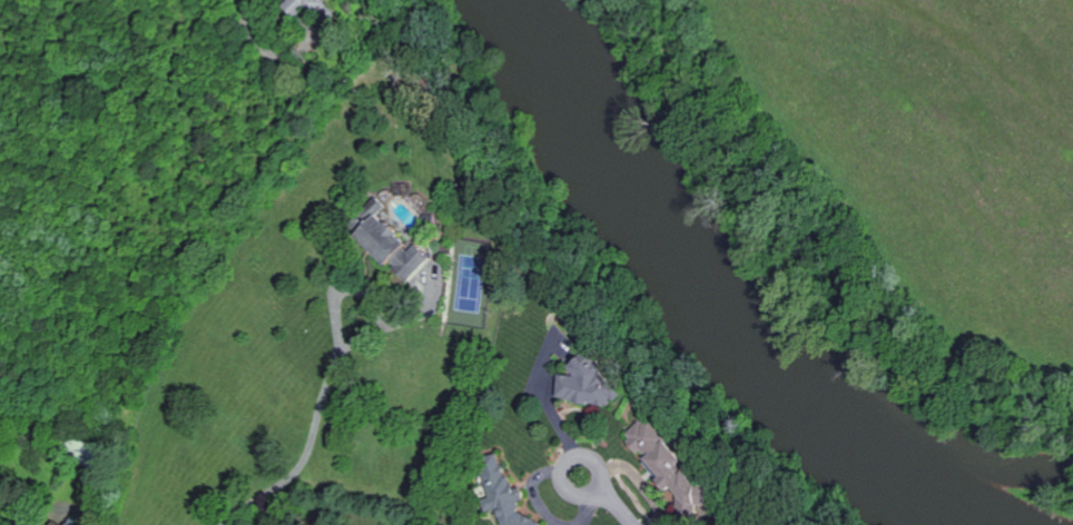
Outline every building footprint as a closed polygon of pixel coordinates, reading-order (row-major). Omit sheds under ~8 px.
[(291,6),(313,23),(323,10),(321,8),(327,0),(295,0),(291,6)] [(411,281),(436,257),(422,242),(415,248),(383,214),(362,235),(391,266),(394,264),(411,281)] [(565,404),(620,402),(619,392),(618,392),(618,372),(606,373),(605,351),(596,351),(597,360),(579,361),(580,375),(564,375),(565,404)] [(717,498),(691,465),(694,463),(659,418),(632,439),(644,454),(645,453),(666,480),(671,476),(700,513),(717,498)] [(537,511),(525,515),(520,501),(528,499),(523,486),(516,489),(508,464),(484,472),(492,497),(484,500),(488,512),(499,508),(505,524),(542,524),(537,511)]
